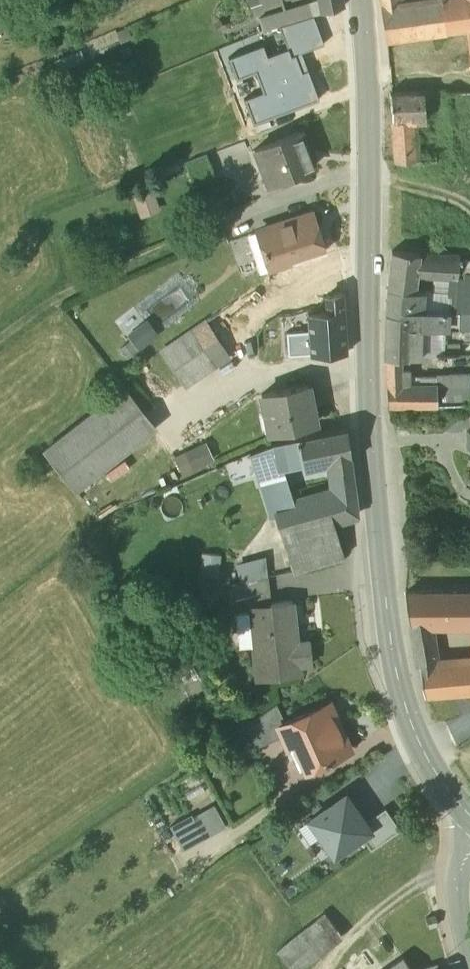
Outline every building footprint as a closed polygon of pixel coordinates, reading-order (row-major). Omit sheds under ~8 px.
[(320,0),(283,10),(286,24),(314,16),(323,13),(320,0)] [(320,0),(323,13),(343,7),(341,0),(320,0)] [(387,40),(468,28),(465,0),(415,0),(398,2),(398,0),(381,0),(387,40)] [(260,19),(264,32),(280,27),(286,24),(283,10),(260,19)] [(288,49),(291,57),(295,55),(324,45),(314,16),(286,24),(280,27),(288,49)] [(244,99),(253,124),(319,100),(318,98),(308,70),(302,72),(295,55),(291,57),(288,49),(267,57),(263,46),(229,59),(237,79),(255,72),(262,92),(244,99)] [(424,91),(390,92),(392,119),(413,118),(425,117),(424,91)] [(413,118),(392,119),(395,161),(415,161),(413,118)] [(301,132),(254,150),(267,184),(314,166),(301,132)] [(206,155),(183,164),(188,175),(210,167),(206,155)] [(210,167),(188,175),(192,187),(215,178),(210,167)] [(131,191),(136,215),(156,210),(151,187),(131,191)] [(311,214),(290,221),(286,219),(280,222),(278,225),(258,232),(271,270),(293,263),(292,263),(324,252),(311,214)] [(258,232),(247,235),(259,274),(271,270),(258,232)] [(324,252),(292,263),(293,263),(296,275),(302,290),(324,283),(342,277),(337,248),(324,252)] [(429,254),(392,251),(387,288),(413,290),(415,274),(443,277),(447,251),(430,250),(429,254)] [(460,252),(447,251),(443,277),(457,276),(460,257),(460,252)] [(460,257),(457,276),(455,303),(469,304),(469,258),(460,257)] [(296,275),(270,283),(277,298),(302,290),(296,275)] [(342,277),(324,283),(326,311),(345,311),(342,278),(342,277)] [(387,288),(386,288),(385,313),(411,314),(411,309),(422,310),(424,291),(413,290),(387,288)] [(411,309),(411,314),(415,326),(415,328),(445,329),(458,330),(469,330),(469,313),(422,310),(411,309)] [(326,311),(322,312),(307,314),(309,331),(311,353),(311,356),(347,353),(345,311),(326,311)] [(411,314),(385,313),(384,345),(410,345),(411,328),(415,326),(411,314)] [(124,329),(135,348),(158,335),(148,317),(124,329)] [(205,321),(190,331),(214,365),(228,355),(205,321)] [(427,356),(445,347),(445,329),(415,328),(415,326),(411,328),(410,357),(427,356)] [(469,344),(469,330),(458,330),(458,343),(469,344)] [(190,331),(161,352),(183,386),(213,367),(214,365),(190,331)] [(311,353),(309,331),(289,333),(291,354),(311,353)] [(410,358),(410,345),(384,345),(384,357),(385,357),(401,357),(410,358)] [(401,357),(385,357),(386,369),(401,369),(401,357)] [(386,369),(387,404),(469,402),(469,376),(420,377),(421,385),(409,385),(409,369),(401,369),(386,369)] [(307,387),(261,396),(268,433),(315,424),(307,387)] [(154,427),(123,388),(46,450),(77,489),(154,427)] [(346,430),(298,439),(303,464),(330,459),(332,468),(352,466),(346,430)] [(298,439),(272,444),(278,469),(263,474),(269,498),(270,499),(274,513),(296,501),(287,468),(303,464),(298,439)] [(206,443),(176,458),(185,475),(214,460),(206,443)] [(272,444),(250,454),(270,518),(275,516),(270,499),(269,498),(263,474),(278,469),(272,444)] [(352,466),(332,468),(334,491),(354,486),(352,466)] [(334,491),(297,501),(296,501),(274,513),(275,516),(281,537),(334,522),(357,515),(354,486),(334,491)] [(334,522),(281,537),(292,572),(344,557),(334,522)] [(222,555),(203,553),(201,577),(219,579),(222,555)] [(232,585),(236,600),(270,590),(266,578),(245,584),(244,582),(232,585)] [(423,590),(404,592),(410,631),(428,629),(428,621),(469,621),(469,589),(423,590)] [(270,590),(236,600),(238,613),(249,611),(249,610),(270,607),(269,604),(271,603),(270,590)] [(271,603),(269,604),(270,607),(249,610),(249,611),(256,678),(297,674),(296,665),(312,663),(309,640),(297,641),(292,601),(271,603)] [(428,629),(410,631),(415,664),(419,663),(436,662),(433,648),(428,629)] [(419,663),(424,695),(469,691),(469,659),(436,662),(419,663)] [(284,721),(278,724),(283,736),(287,745),(299,740),(310,767),(323,761),(324,762),(330,760),(330,759),(349,750),(328,702),(284,721)] [(276,703),(245,725),(255,748),(283,736),(278,724),(284,721),(276,703)] [(299,740),(287,745),(299,772),(310,767),(299,740)] [(364,824),(346,798),(313,820),(335,853),(348,844),(368,830),(364,824)] [(400,831),(385,810),(364,824),(368,830),(348,844),(351,849),(362,841),(370,852),(400,831)] [(194,821),(173,830),(181,850),(202,841),(194,821)] [(325,915),(302,933),(316,951),(339,932),(325,915)] [(427,919),(429,928),(438,926),(435,917),(427,919)] [(302,933),(277,953),(290,968),(293,968),(316,951),(302,933)] [(389,968),(411,968),(403,959),(389,968)]
